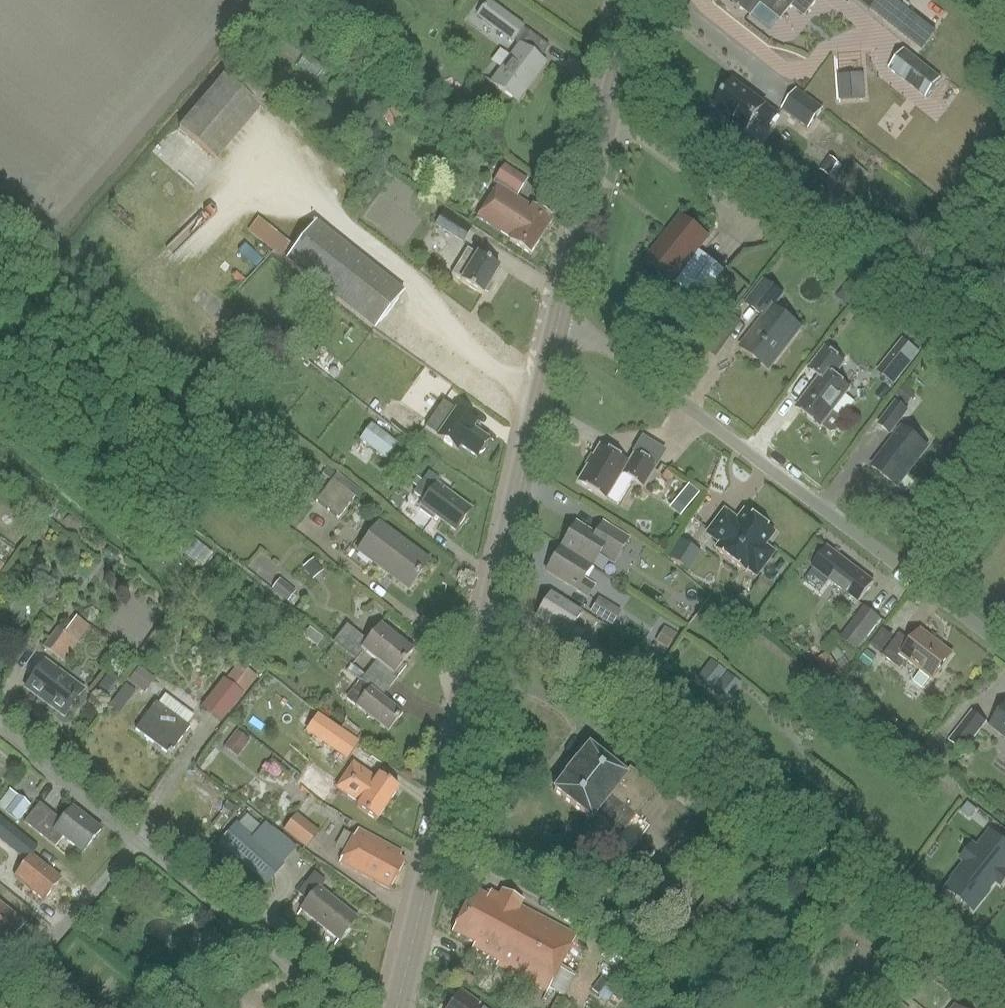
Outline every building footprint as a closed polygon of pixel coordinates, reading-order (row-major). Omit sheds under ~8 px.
[(550,44),(487,0),(486,0),(476,15),(517,44),(491,82),(519,102),(547,63),(540,58),(550,44)] [(749,12),(759,0),(779,16),(789,3),(803,14),(814,0),(733,0),(749,12)] [(870,10),(878,0),(857,0),(870,10)] [(902,49),(886,68),(923,97),(938,79),(902,49)] [(866,97),(865,73),(839,73),(839,98),(866,97)] [(222,75),(178,125),(216,159),(260,108),(222,75)] [(766,127),(775,114),(732,82),(713,107),(744,130),(753,117),(766,127)] [(822,107),(795,87),(781,108),(807,127),(822,107)] [(843,166),(831,158),(822,171),(833,179),(843,166)] [(496,184),(475,218),(510,239),(508,242),(530,255),(554,217),(531,203),(530,205),(517,197),(527,181),(504,166),(493,182),(496,184)] [(445,211),(436,226),(463,242),(472,227),(445,211)] [(673,281),(708,237),(680,215),(645,259),(673,281)] [(259,218),(249,232),(285,259),(295,246),(259,218)] [(315,222),(287,258),(374,326),(403,290),(315,222)] [(492,281),(500,267),(468,248),(451,275),(483,295),(487,289),(490,291),(495,283),(492,281)] [(696,266),(717,278),(723,268),(702,256),(696,266)] [(767,369),(798,329),(773,309),(783,297),(763,281),(745,304),(762,318),(739,347),(767,369)] [(820,378),(796,408),(820,427),(821,425),(830,432),(834,431),(841,423),(840,419),(831,413),(849,389),(833,377),(844,363),(825,348),(809,369),(820,378)] [(879,370),(896,383),(908,367),(891,354),(879,370)] [(478,457),(489,440),(472,429),(477,423),(443,401),(425,427),(459,449),(461,446),(478,457)] [(897,436),(872,468),(898,488),(929,448),(903,428),(901,430),(896,427),(908,411),(896,402),(879,425),(891,434),(892,432),(897,436)] [(404,432),(413,419),(396,408),(388,420),(404,432)] [(399,444),(372,425),(360,441),(387,460),(399,444)] [(598,445),(577,481),(604,498),(620,472),(642,486),(654,465),(633,452),(627,463),(598,445)] [(428,471),(414,489),(424,497),(420,503),(422,504),(420,507),(432,516),(434,513),(455,529),(471,509),(437,483),(440,479),(428,471)] [(365,495),(338,474),(318,501),(340,518),(355,497),(361,501),(365,495)] [(681,516),(700,492),(689,483),(670,508),(681,516)] [(737,520),(724,510),(705,535),(719,545),(716,549),(724,555),(723,556),(746,574),(748,572),(758,579),(777,554),(767,547),(775,535),(744,512),(737,520)] [(408,586),(428,559),(377,522),(358,548),(408,586)] [(558,548),(589,567),(596,556),(606,562),(608,559),(615,563),(630,540),(603,523),(593,539),(572,526),(558,548)] [(175,544),(181,549),(203,566),(214,553),(185,531),(179,538),(175,544)] [(581,579),(589,567),(558,548),(543,574),(584,599),(592,586),(581,579)] [(856,602),(871,584),(826,549),(815,564),(820,568),(817,572),(856,602)] [(314,580),(324,572),(314,561),(304,569),(314,580)] [(302,602),(294,595),(296,593),(280,580),(272,590),(288,602),(285,606),(294,612),(302,602)] [(585,612),(551,592),(535,618),(578,644),(585,632),(576,626),(585,612)] [(622,612),(600,598),(591,613),(613,626),(622,612)] [(878,619),(861,606),(837,637),(854,650),(878,619)] [(77,617),(65,633),(78,643),(80,640),(90,627),(77,617)] [(347,625),(333,643),(356,661),(363,651),(375,661),(368,670),(390,687),(408,664),(403,660),(412,648),(380,622),(366,640),(347,625)] [(884,627),(871,645),(882,653),(895,634),(884,627)] [(65,633),(58,628),(43,647),(63,662),(78,643),(65,633)] [(929,680),(949,655),(918,631),(908,644),(896,635),(880,656),(897,670),(904,661),(929,680)] [(599,674),(606,663),(579,646),(572,657),(599,674)] [(35,651),(23,665),(31,672),(43,658),(35,651)] [(712,691),(726,672),(711,661),(697,679),(712,691)] [(46,663),(27,688),(64,716),(68,711),(73,715),(83,701),(87,695),(46,663)] [(144,693),(155,679),(139,667),(129,681),(144,693)] [(256,682),(238,667),(214,696),(233,711),(256,682)] [(368,688),(355,705),(389,732),(403,713),(382,697),(390,687),(368,670),(359,681),(368,688)] [(107,696),(119,680),(109,673),(98,689),(107,696)] [(727,703),(742,685),(729,674),(713,692),(727,703)] [(194,717),(165,695),(157,706),(155,704),(135,730),(167,754),(168,755),(188,729),(187,728),(186,728),(194,717)] [(987,727),(1004,740),(1004,704),(987,727)] [(962,752),(983,724),(971,714),(949,743),(962,752)] [(336,728),(325,745),(348,761),(359,744),(336,728)] [(238,758),(250,741),(237,732),(225,748),(238,758)] [(632,816),(652,790),(625,770),(621,776),(586,748),(551,792),(588,820),(583,826),(603,842),(627,812),(632,816)] [(378,822),(399,789),(378,776),(377,779),(353,763),(336,789),(359,804),(356,809),(378,822)] [(312,766),(299,784),(322,802),(336,784),(312,766)] [(10,790),(0,803),(0,808),(18,822),(30,806),(10,790)] [(39,804),(25,823),(56,847),(65,836),(83,851),(102,828),(74,806),(61,822),(39,804)] [(319,831),(296,813),(283,830),(305,848),(319,831)] [(0,817),(0,841),(26,862),(31,854),(33,853),(37,847),(0,817)] [(266,884),(292,854),(275,839),(267,848),(238,823),(220,844),(266,884)] [(390,891),(405,861),(400,858),(403,852),(360,829),(355,837),(345,832),(337,848),(346,853),(340,865),(390,891)] [(952,882),(978,904),(1004,871),(1004,862),(1003,860),(1004,858),(1004,845),(991,834),(977,850),(973,847),(963,860),(967,864),(952,882)] [(13,879),(43,903),(62,879),(31,854),(26,862),(13,879)] [(314,872),(298,892),(308,899),(297,914),(335,944),(357,917),(319,887),(324,881),(314,872)] [(476,890),(464,912),(562,964),(577,936),(522,906),(524,902),(503,891),(500,896),(492,891),(489,897),(476,890)] [(0,901),(0,937),(9,945),(26,923),(0,901)] [(464,912),(452,933),(475,945),(473,949),(498,963),(497,966),(546,993),(562,964),(464,912)] [(459,994),(448,1007),(477,1007),(459,994)]
